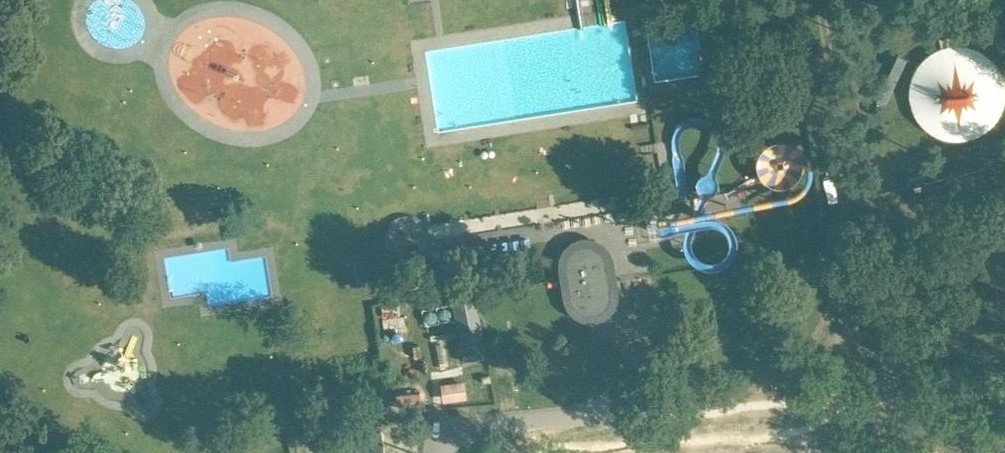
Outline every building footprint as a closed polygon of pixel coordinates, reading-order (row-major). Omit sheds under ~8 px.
[(781,174),(809,167),(807,160),(823,156),(816,130),(772,141),(781,174)] [(560,258),(559,267),(564,299),(567,307),(574,315),(587,321),(595,321),(602,319),(608,316),(614,310),(618,300),(619,291),(615,258),(610,249),(603,241),(593,236),(583,236),(573,240),(566,246),(561,252),(560,258)] [(475,285),(454,289),(465,356),(487,352),(475,285)] [(482,354),(486,366),(502,361),(498,349),(482,354)]
